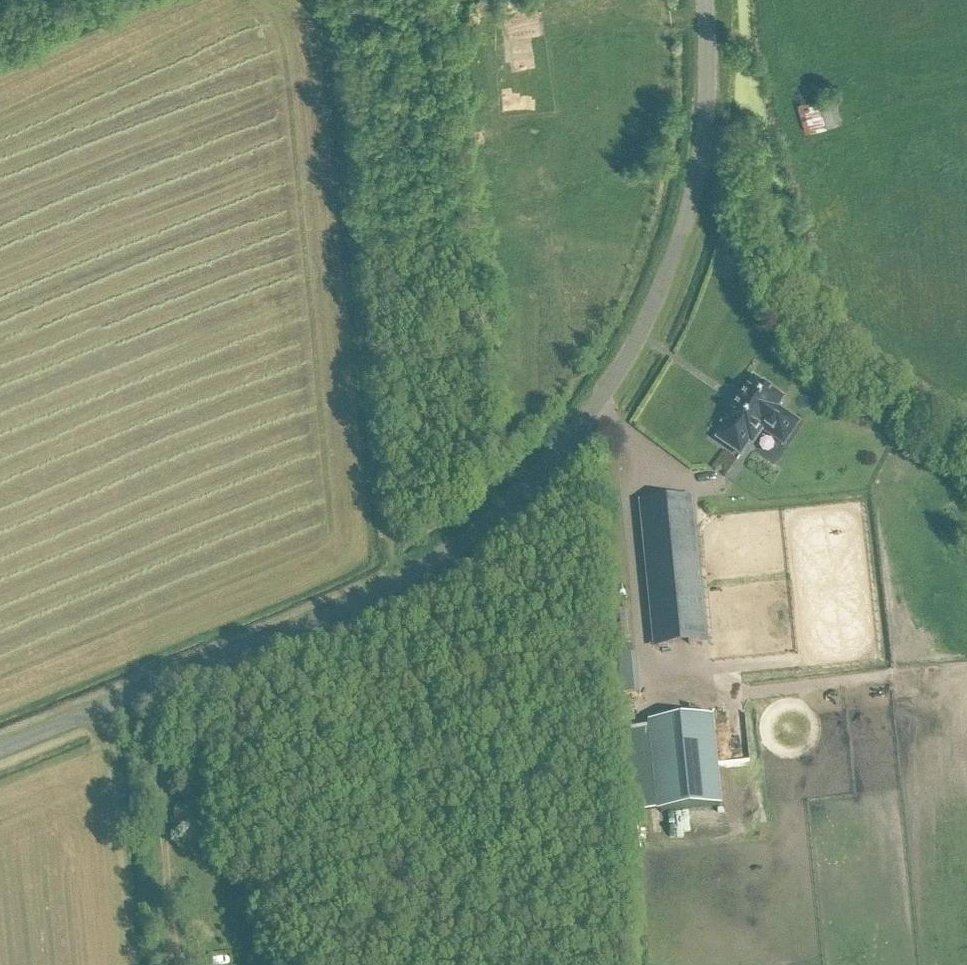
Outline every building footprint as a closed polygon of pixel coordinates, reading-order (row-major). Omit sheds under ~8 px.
[(807,125),(831,122),(827,93),(803,96),(807,125)] [(724,427),(727,429),(718,442),(741,457),(749,444),(753,447),(762,432),(774,440),(788,419),(777,411),(783,402),(754,382),(724,427)] [(651,648),(697,646),(690,502),(644,504),(651,648)] [(623,653),(625,692),(644,691),(642,652),(623,653)] [(688,699),(623,706),(634,799),(698,791),(688,699)]
